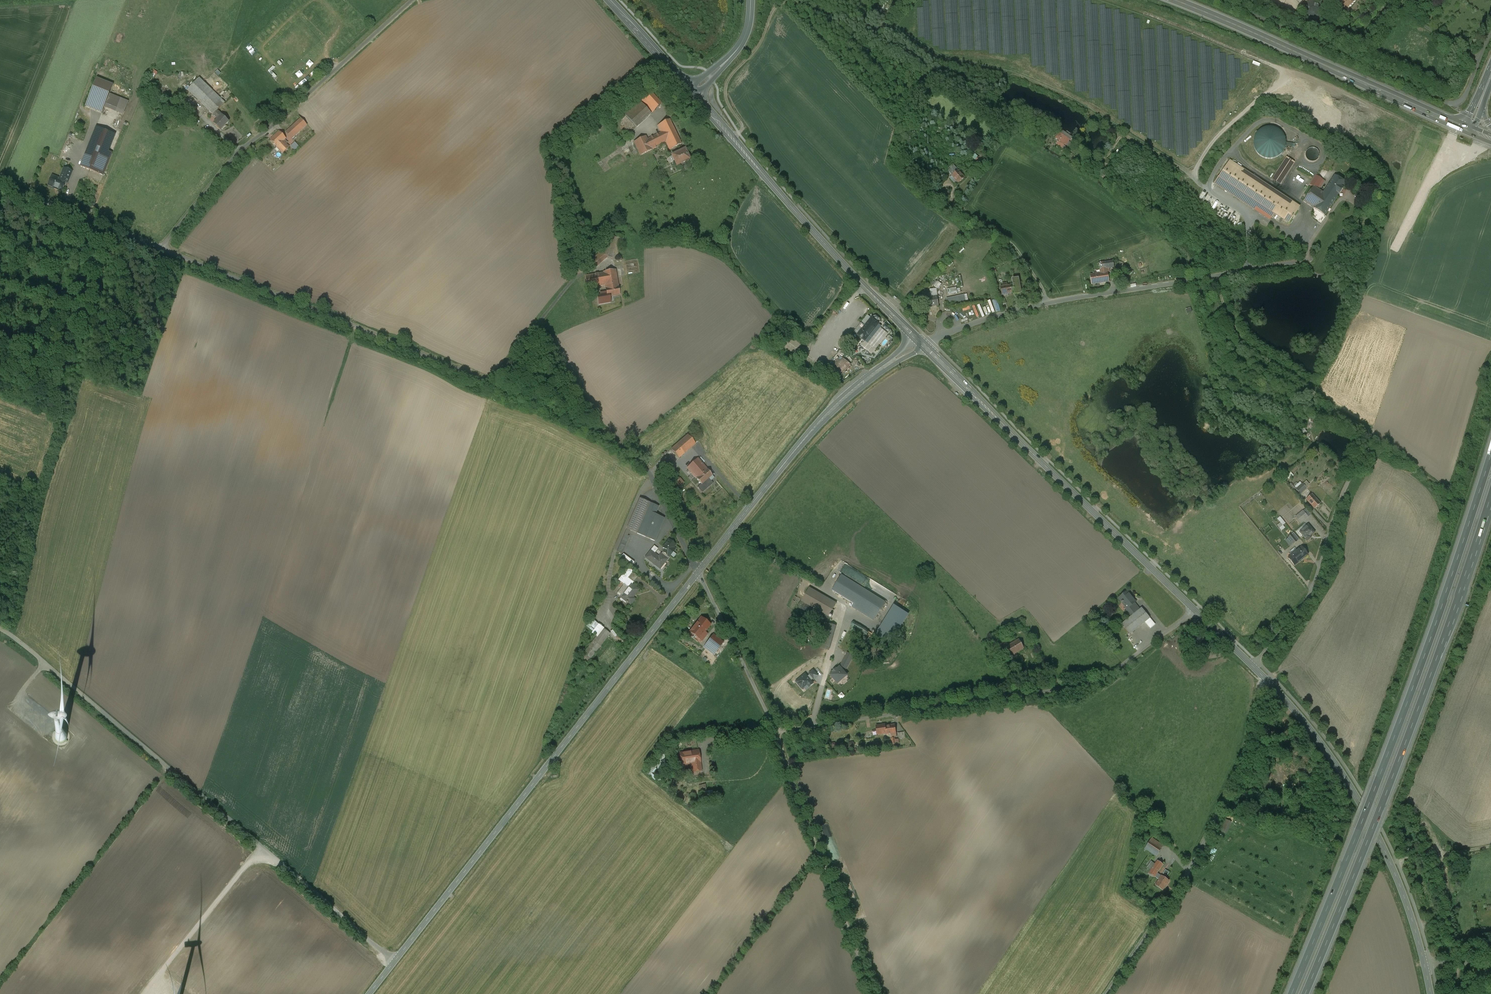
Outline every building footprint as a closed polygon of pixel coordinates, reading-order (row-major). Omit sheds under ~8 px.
[(1356,0),(1335,0),(1347,10),(1356,0)] [(900,6),(896,2),(886,14),(890,18),(900,6)] [(1318,18),(1320,16),(1321,13),(1321,10),(1320,7),(1318,5),(1316,4),(1313,3),(1311,4),(1309,5),(1307,6),(1306,9),(1305,12),(1306,14),(1307,17),(1310,18),(1312,19),(1315,19),(1318,18)] [(225,103),(199,78),(187,90),(213,115),(217,111),(225,103)] [(97,79),(85,107),(102,114),(114,86),(97,79)] [(304,111),(299,116),(301,119),(307,125),(333,101),(335,100),(335,99),(327,90),(306,109),(304,111)] [(651,92),(641,101),(652,113),(662,104),(651,92)] [(343,94),(336,101),(335,100),(333,101),(339,108),(348,100),(343,94)] [(651,113),(639,100),(624,114),(636,127),(651,113)] [(190,113),(179,103),(176,106),(178,108),(174,112),(183,120),(190,113)] [(229,122),(217,111),(213,115),(218,119),(214,124),(221,130),(229,122)] [(307,125),(301,119),(297,122),(303,129),(307,125)] [(669,119),(658,125),(661,133),(647,140),(646,136),(634,142),(641,155),(652,150),(656,148),(655,146),(666,141),(670,150),(682,144),(669,119)] [(297,122),(286,132),(292,139),(303,129),(297,122)] [(634,125),(624,133),(627,137),(637,130),(634,125)] [(96,127),(81,166),(103,176),(112,153),(109,152),(115,135),(96,127)] [(1255,136),(1254,140),(1254,143),(1254,147),(1255,150),(1257,153),(1259,156),(1262,158),(1266,159),(1269,159),(1273,159),(1276,158),(1279,157),(1282,154),(1284,152),(1285,148),(1286,145),(1286,141),(1285,138),(1284,135),(1282,132),(1279,130),(1276,128),(1273,127),(1269,127),(1266,127),(1262,129),(1259,131),(1257,133),(1255,136)] [(286,138),(279,132),(270,140),(277,147),(280,150),(286,144),(283,141),(286,138)] [(1071,140),(1059,133),(1056,138),(1059,140),(1056,144),(1062,148),(1065,144),(1067,145),(1071,140)] [(296,150),(301,146),(297,141),(292,146),(296,150)] [(1316,146),(1314,146),(1311,146),(1308,147),(1306,149),(1305,152),(1305,155),(1305,158),(1307,159),(1310,162),(1312,162),(1314,162),(1317,161),(1319,160),(1321,158),(1321,154),(1321,151),(1320,149),(1318,147),(1316,146)] [(685,149),(672,156),(677,166),(681,164),(681,165),(687,162),(686,162),(690,160),(685,149)] [(983,162),(975,154),(972,157),(980,165),(983,162)] [(1348,183),(1335,175),(1324,192),(1318,188),(1335,160),(1327,156),(1309,186),(1312,188),(1304,201),(1325,216),(1337,196),(1340,197),(1348,183)] [(1295,163),(1286,157),(1272,180),(1281,185),(1295,163)] [(1300,205),(1230,160),(1218,178),(1289,223),(1300,205)] [(965,178),(954,166),(948,171),(952,176),(957,181),(959,183),(965,178)] [(618,235),(607,232),(604,241),(602,241),(598,253),(599,254),(604,255),(604,256),(608,257),(612,258),(618,235)] [(618,235),(612,258),(616,260),(624,237),(618,235)] [(599,254),(588,263),(591,267),(604,256),(604,255),(599,254)] [(1099,260),(1100,270),(1107,269),(1114,268),(1113,258),(1099,260)] [(1101,274),(1102,283),(1109,282),(1107,269),(1100,270),(1101,274)] [(616,270),(603,272),(604,273),(585,276),(587,288),(605,285),(605,284),(618,282),(616,270)] [(1090,275),(1092,284),(1102,283),(1101,274),(1090,275)] [(1014,285),(1011,285),(1012,291),(1015,291),(1015,294),(1021,293),(1018,279),(1013,280),(1014,285)] [(618,282),(605,284),(605,285),(606,292),(607,292),(608,297),(610,297),(620,295),(618,282)] [(1005,287),(1001,287),(1002,295),(1012,293),(1012,291),(1011,285),(1007,286),(1007,284),(1004,284),(1005,287)] [(606,292),(600,293),(601,296),(598,297),(599,304),(610,302),(610,297),(608,297),(607,292),(606,292)] [(964,294),(946,298),(948,307),(966,304),(964,294)] [(914,295),(907,303),(911,309),(920,303),(914,295)] [(925,298),(927,307),(939,305),(937,296),(934,297),(925,298)] [(872,318),(858,336),(855,341),(859,344),(862,340),(865,342),(879,324),(880,322),(880,319),(876,316),(873,316),(872,318)] [(879,324),(865,342),(868,344),(882,326),(879,324)] [(843,358),(841,360),(839,358),(832,367),(834,369),(830,374),(838,380),(851,364),(843,358)] [(700,441),(692,432),(671,449),(679,459),(700,441)] [(688,468),(696,478),(707,469),(698,459),(688,468)] [(668,461),(661,467),(665,472),(672,466),(668,461)] [(712,476),(707,469),(696,478),(701,484),(698,488),(702,493),(713,483),(709,479),(712,476)] [(1303,484),(1296,490),(1300,494),(1307,488),(1303,484)] [(1307,500),(1315,508),(1320,503),(1312,494),(1307,500)] [(617,552),(622,554),(630,537),(628,536),(630,531),(655,541),(664,518),(655,515),(659,507),(640,499),(617,552)] [(1301,523),(1308,517),(1303,511),(1296,517),(1301,523)] [(1280,517),(1277,519),(1281,523),(1283,526),(1286,523),(1280,517)] [(1300,532),(1307,527),(1305,524),(1295,532),(1300,537),(1302,536),(1300,532)] [(1302,536),(1307,541),(1311,538),(1310,536),(1314,533),(1308,525),(1307,527),(1300,532),(1302,536)] [(1294,544),(1299,540),(1294,533),(1288,537),(1289,538),(1293,543),(1294,544)] [(662,551),(669,557),(675,549),(674,547),(676,544),(669,539),(662,547),(664,548),(662,551)] [(660,569),(669,557),(662,551),(659,555),(655,552),(658,549),(654,546),(645,558),(660,569)] [(1298,562),(1308,554),(1302,547),(1296,552),(1292,555),(1298,562)] [(1298,562),(1292,555),(1289,558),(1295,565),(1298,562)] [(639,590),(632,585),(634,582),(633,582),(635,579),(630,575),(633,572),(629,568),(626,572),(625,571),(618,580),(624,585),(624,584),(625,584),(629,587),(624,594),(623,594),(621,597),(630,605),(635,599),(633,597),(639,590)] [(885,602),(842,575),(833,591),(854,604),(876,617),(885,602)] [(624,594),(629,587),(625,584),(617,594),(621,597),(623,594),(624,594)] [(1131,587),(1121,595),(1124,599),(1122,601),(1126,609),(1129,607),(1133,613),(1142,606),(1137,600),(1139,598),(1131,587)] [(836,604),(809,589),(802,602),(829,617),(836,604)] [(874,621),(876,617),(854,604),(852,607),(874,621)] [(1125,621),(1132,630),(1147,619),(1152,625),(1158,620),(1145,604),(1133,613),(1125,621)] [(715,622),(704,613),(691,628),(704,638),(710,631),(708,630),(715,622)] [(598,635),(586,652),(594,658),(613,631),(594,618),(589,626),(596,631),(594,633),(598,635)] [(836,626),(827,624),(823,639),(832,642),(836,626)] [(726,639),(716,632),(708,642),(718,650),(726,639)] [(1203,633),(1195,637),(1199,646),(1208,641),(1203,633)] [(1027,646),(1021,636),(1007,645),(1013,654),(1027,646)] [(842,663),(848,666),(853,656),(848,653),(842,663)] [(831,675),(838,683),(847,675),(842,670),(840,667),(837,670),(836,669),(833,672),(834,673),(831,675)] [(888,721),(878,722),(879,732),(889,731),(889,734),(900,733),(899,723),(888,724),(888,721)] [(702,746),(681,749),(683,766),(694,764),(695,768),(704,767),(702,746)] [(654,763),(649,770),(653,773),(659,767),(654,763)] [(659,782),(661,779),(655,773),(652,776),(659,782)] [(708,784),(700,784),(701,792),(708,792),(708,796),(715,795),(715,790),(709,790),(708,784)] [(1230,820),(1223,818),(1219,830),(1226,832),(1230,820)] [(1166,843),(1154,835),(1147,845),(1158,853),(1166,843)] [(1164,866),(1157,861),(1148,873),(1159,880),(1155,886),(1163,891),(1170,881),(1159,873),(1164,866)]
